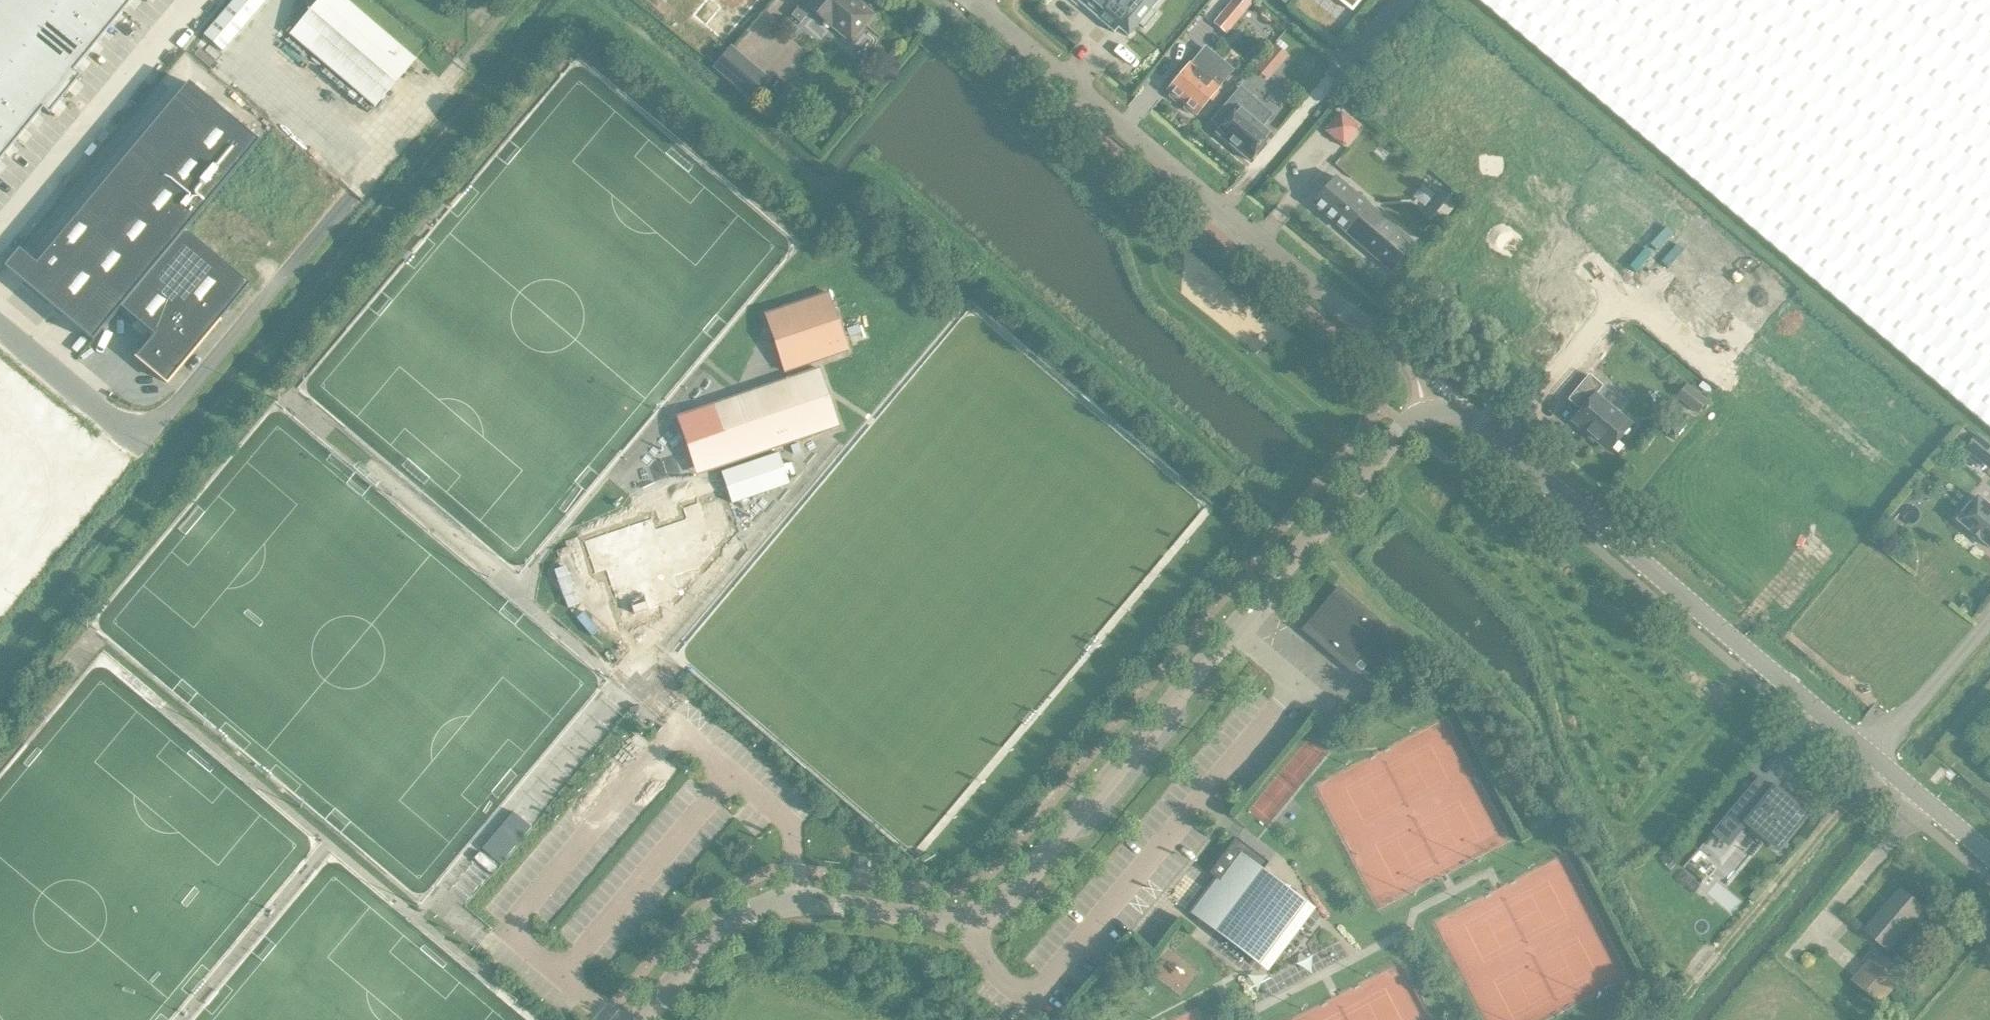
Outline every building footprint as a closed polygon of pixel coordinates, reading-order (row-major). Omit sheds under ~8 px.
[(34,38),(47,22),(20,0),(0,0),(0,9),(34,38)] [(47,22),(59,7),(51,0),(20,0),(47,22)] [(59,7),(100,40),(112,25),(82,0),(65,0),(59,7)] [(112,25),(125,10),(112,0),(82,0),(112,25)] [(125,10),(133,0),(112,0),(125,10)] [(204,35),(223,52),(267,0),(234,0),(204,35)] [(289,35),(375,108),(416,59),(347,0),(319,0),(289,35)] [(832,27),(851,44),(876,15),(858,0),(804,0),(802,2),(803,2),(791,16),(801,24),(812,10),(832,27)] [(1100,13),(1096,18),(1114,33),(1118,28),(1128,37),(1139,24),(1144,28),(1166,3),(1163,0),(1084,0),(1100,13)] [(1226,34),(1244,13),(1246,10),(1232,0),(1231,0),(1212,23),(1226,34)] [(1352,10),(1360,0),(1339,0),(1352,10)] [(1989,426),(1989,0),(1481,0),(1989,426)] [(59,7),(47,22),(87,56),(100,40),(59,7)] [(18,57),(34,38),(0,9),(0,41),(18,57)] [(710,13),(696,32),(722,51),(736,32),(710,13)] [(47,22),(34,38),(75,71),(87,56),(47,22)] [(34,38),(18,57),(66,96),(81,77),(75,71),(34,38)] [(3,76),(18,57),(0,41),(0,73),(3,76)] [(1256,62),(1267,76),(1292,57),(1281,43),(1256,62)] [(1221,87),(1220,86),(1234,69),(1205,46),(1191,62),(1192,63),(1169,92),(1197,116),(1221,87)] [(750,98),(767,77),(730,47),(713,68),(750,98)] [(18,57),(3,76),(43,109),(50,115),(66,96),(18,57)] [(0,79),(0,99),(31,124),(43,109),(3,76),(0,79)] [(19,250),(4,268),(91,340),(92,341),(121,308),(186,230),(259,142),(189,84),(109,179),(43,258),(37,265),(19,250)] [(1261,108),(1238,88),(1229,99),(1241,109),(1218,136),(1251,163),(1274,135),(1253,117),(1261,108)] [(18,140),(31,124),(0,99),(0,125),(18,140)] [(1323,132),(1343,148),(1359,127),(1339,112),(1323,132)] [(6,155),(18,140),(0,125),(0,150),(6,155)] [(1312,205),(1345,232),(1344,233),(1391,272),(1414,243),(1335,177),(1312,205)] [(1482,225),(1476,233),(1487,242),(1493,235),(1482,225)] [(249,282),(186,230),(122,309),(153,337),(135,357),(167,384),(249,282)] [(1692,267),(1671,294),(1681,302),(1678,307),(1701,325),(1705,321),(1715,329),(1733,307),(1757,327),(1791,286),(1755,256),(1728,290),(1706,272),(1703,276),(1692,267)] [(828,293),(765,314),(785,372),(848,351),(828,293)] [(858,325),(846,329),(849,337),(861,333),(858,325)] [(689,413),(678,416),(696,475),(708,471),(838,427),(818,369),(689,413)] [(1609,453),(1632,425),(1596,395),(1603,387),(1589,376),(1570,399),(1582,410),(1572,422),(1609,453)] [(1675,397),(1697,414),(1707,401),(1686,383),(1675,397)] [(8,456),(23,438),(0,419),(0,449),(8,456)] [(1967,449),(1989,464),(1989,439),(1978,431),(1967,449)] [(778,453),(720,472),(731,503),(788,484),(787,479),(796,476),(790,460),(781,463),(778,453)] [(719,493),(580,539),(610,630),(680,607),(735,544),(719,493)] [(1989,546),(1989,507),(1980,498),(1960,521),(1974,533),(1973,534),(1975,535),(1976,534),(1982,539),(1981,540),(1982,541),(1983,540),(1989,546)] [(1401,641),(1339,589),(1303,632),(1346,668),(1356,657),(1374,673),(1401,641)] [(1702,846),(1698,851),(1713,864),(1718,859),(1744,828),(1761,843),(1766,837),(1779,848),(1802,820),(1789,809),(1790,808),(1772,792),(1769,795),(1755,783),(1702,846)] [(531,827),(514,813),(513,811),(482,848),(483,850),(501,863),(531,827)] [(1270,864),(1238,840),(1211,875),(1216,879),(1190,915),(1204,925),(1206,923),(1251,957),(1296,898),(1263,874),(1270,864)] [(1891,951),(1926,909),(1901,888),(1866,930),(1891,951)] [(1877,951),(1852,979),(1880,1005),(1897,986),(1906,976),(1884,957),(1877,951)]
